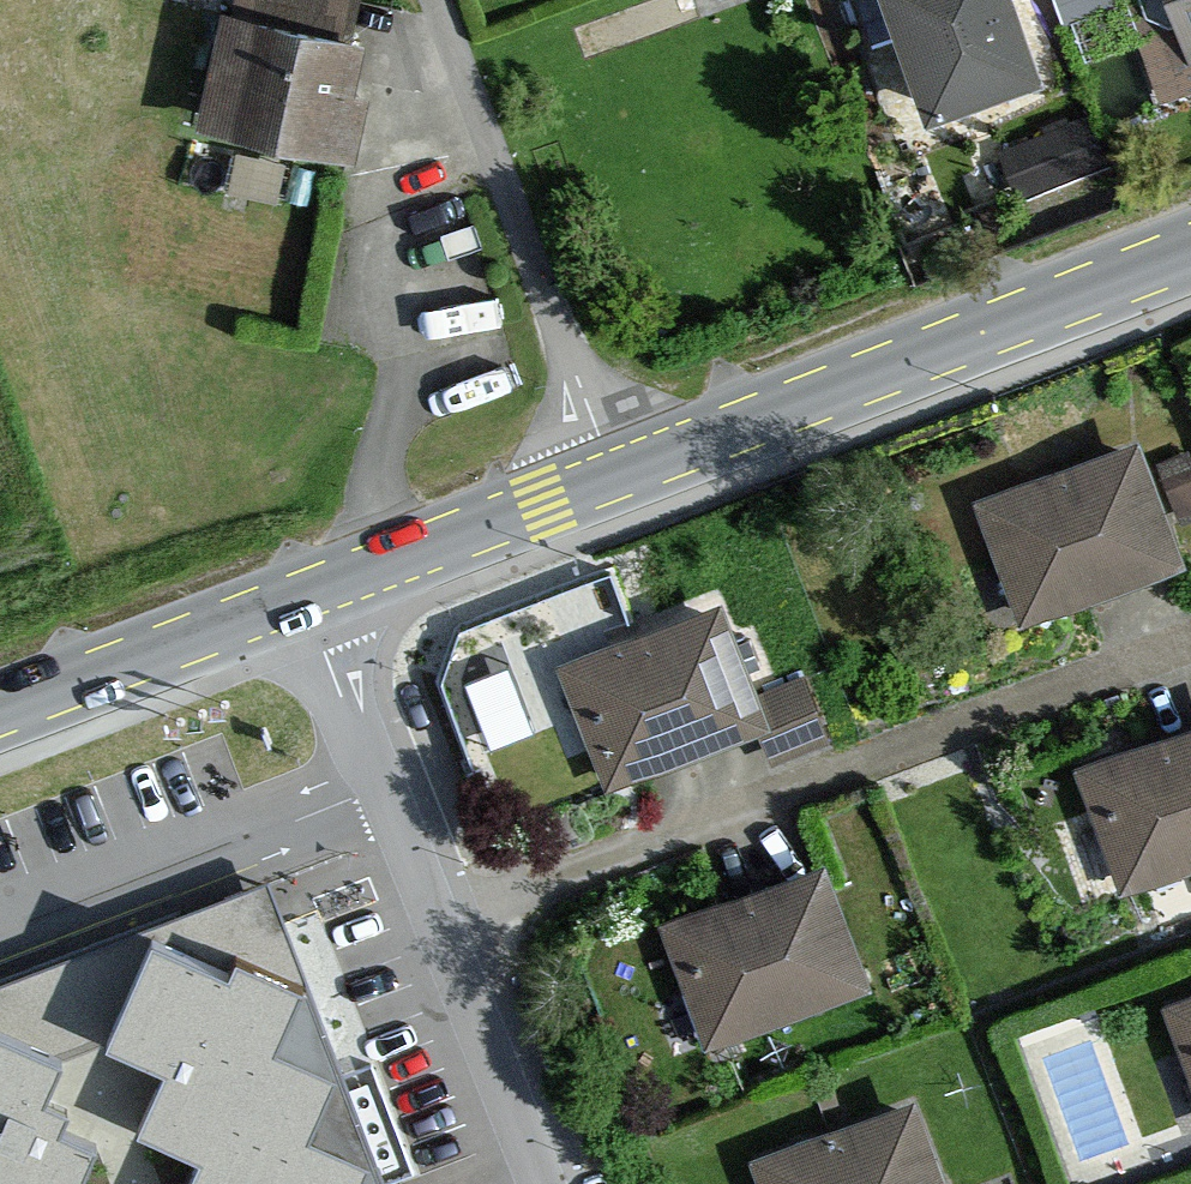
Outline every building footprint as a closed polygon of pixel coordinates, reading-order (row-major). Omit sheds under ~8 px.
[(371,0),(244,0),(240,18),(362,45),(371,0)] [(580,3),(595,44),(701,5),(699,0),(589,0),(580,3)] [(1013,0),(883,0),(931,133),(1046,92),(1013,0)] [(1067,26),(1137,0),(1058,0),(1067,26)] [(1190,29),(1190,0),(1180,0),(1190,29)] [(360,91),(370,47),(362,45),(240,18),(226,15),(199,136),(359,171),(376,95),(360,91)] [(1071,126),(1015,150),(1034,193),(1090,170),(1071,126)] [(1118,451),(959,509),(1004,631),(1163,572),(1118,451)] [(528,648),(524,630),(576,619),(578,627),(621,617),(613,577),(454,613),(465,662),(528,648)] [(717,605),(559,662),(603,783),(761,725),(717,605)] [(514,652),(468,670),(495,735),(540,717),(514,652)] [(1061,775),(1106,898),(1190,867),(1190,727),(1061,775)] [(0,977),(0,1183),(395,1183),(270,870),(0,977)] [(803,871),(645,928),(690,1052),(849,995),(803,871)] [(1163,1012),(1190,1089),(1190,1002),(1163,1012)] [(738,1163),(745,1183),(919,1183),(892,1108),(738,1163)]
